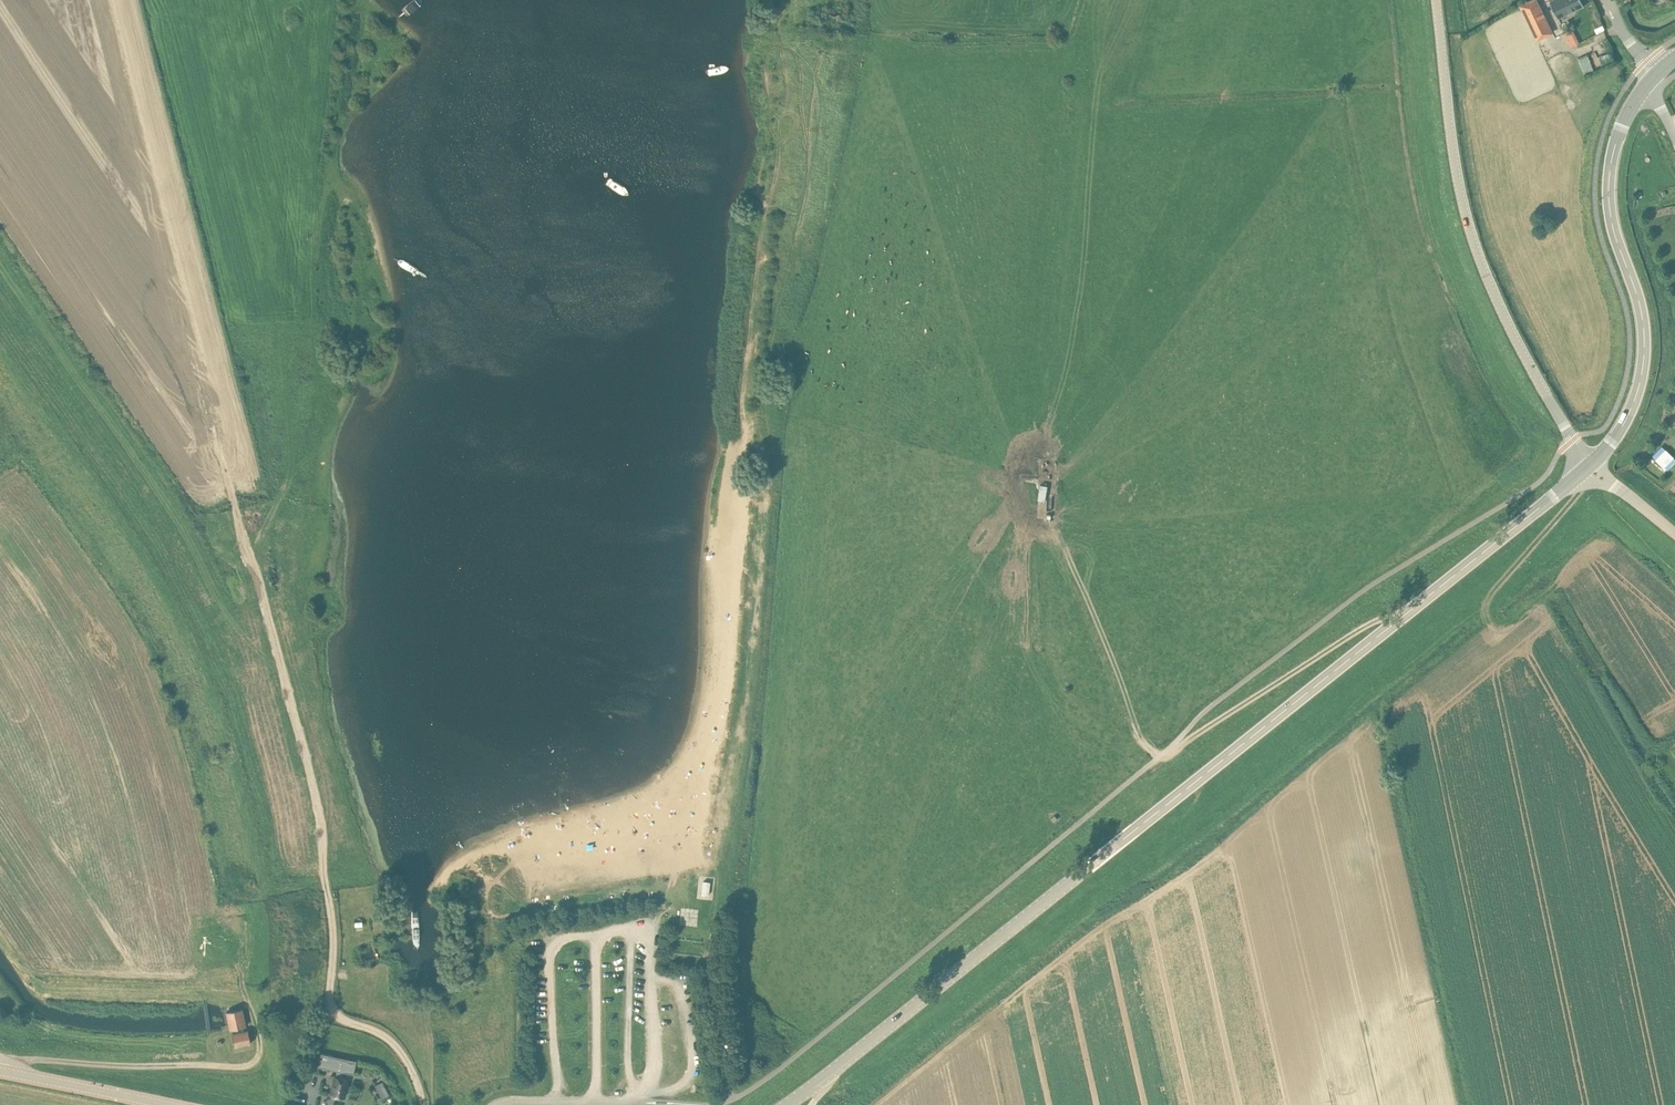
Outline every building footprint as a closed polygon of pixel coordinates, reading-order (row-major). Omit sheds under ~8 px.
[(1519,6),(1536,41),(1553,33),(1537,0),(1531,0),(1519,6)] [(1583,5),(1581,0),(1552,0),(1550,1),(1557,17),(1583,5)] [(1573,29),(1564,33),(1571,49),(1580,45),(1573,29)] [(1671,415),(1674,414),(1674,402),(1667,406),(1671,415)] [(710,882),(703,881),(702,894),(708,895),(710,882)] [(243,1008),(226,1012),(230,1030),(247,1026),(243,1008)] [(238,1031),(233,1033),(236,1046),(250,1043),(247,1029),(238,1031)] [(344,1072),(354,1074),(357,1061),(321,1053),(318,1067),(337,1071),(336,1076),(331,1075),(329,1082),(332,1083),(330,1094),(345,1097),(349,1079),(343,1078),(344,1072)] [(389,1095),(382,1081),(374,1085),(381,1099),(389,1095)]
